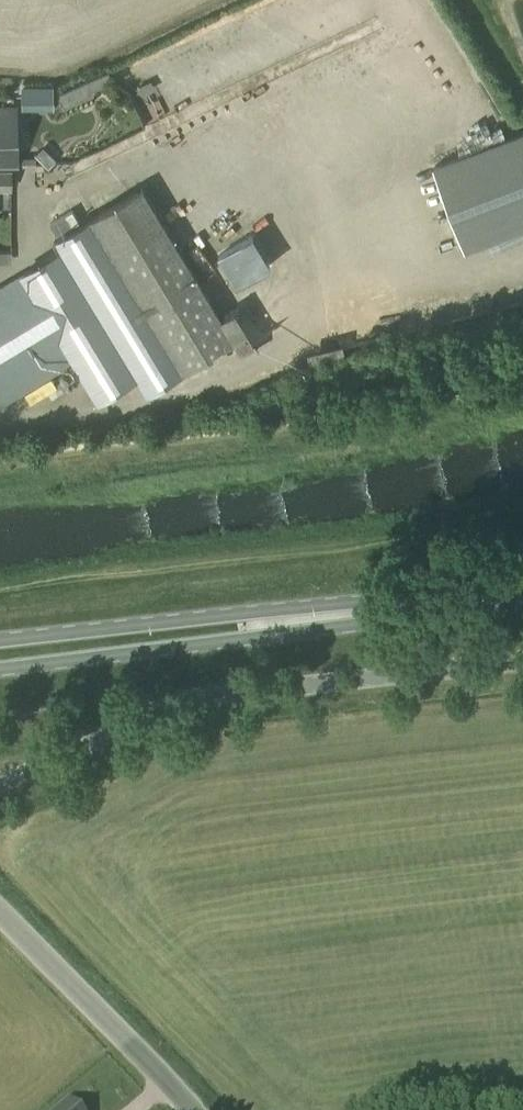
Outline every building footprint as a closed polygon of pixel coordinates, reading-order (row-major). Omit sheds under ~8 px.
[(87,82),(91,91),(112,82),(108,72),(87,82)] [(14,107),(0,107),(0,165),(15,164),(14,107)] [(465,249),(522,227),(522,133),(433,167),(465,249)] [(12,190),(12,170),(0,170),(0,190),(12,190)] [(142,186),(89,218),(95,229),(0,286),(0,398),(3,403),(73,361),(97,401),(137,377),(146,392),(157,385),(160,390),(179,378),(176,373),(205,356),(234,339),(241,351),(255,342),(235,308),(221,316),(191,265),(197,261),(186,242),(179,247),(142,186)] [(263,261),(265,259),(251,238),(227,254),(250,289),(272,274),(263,261)]
